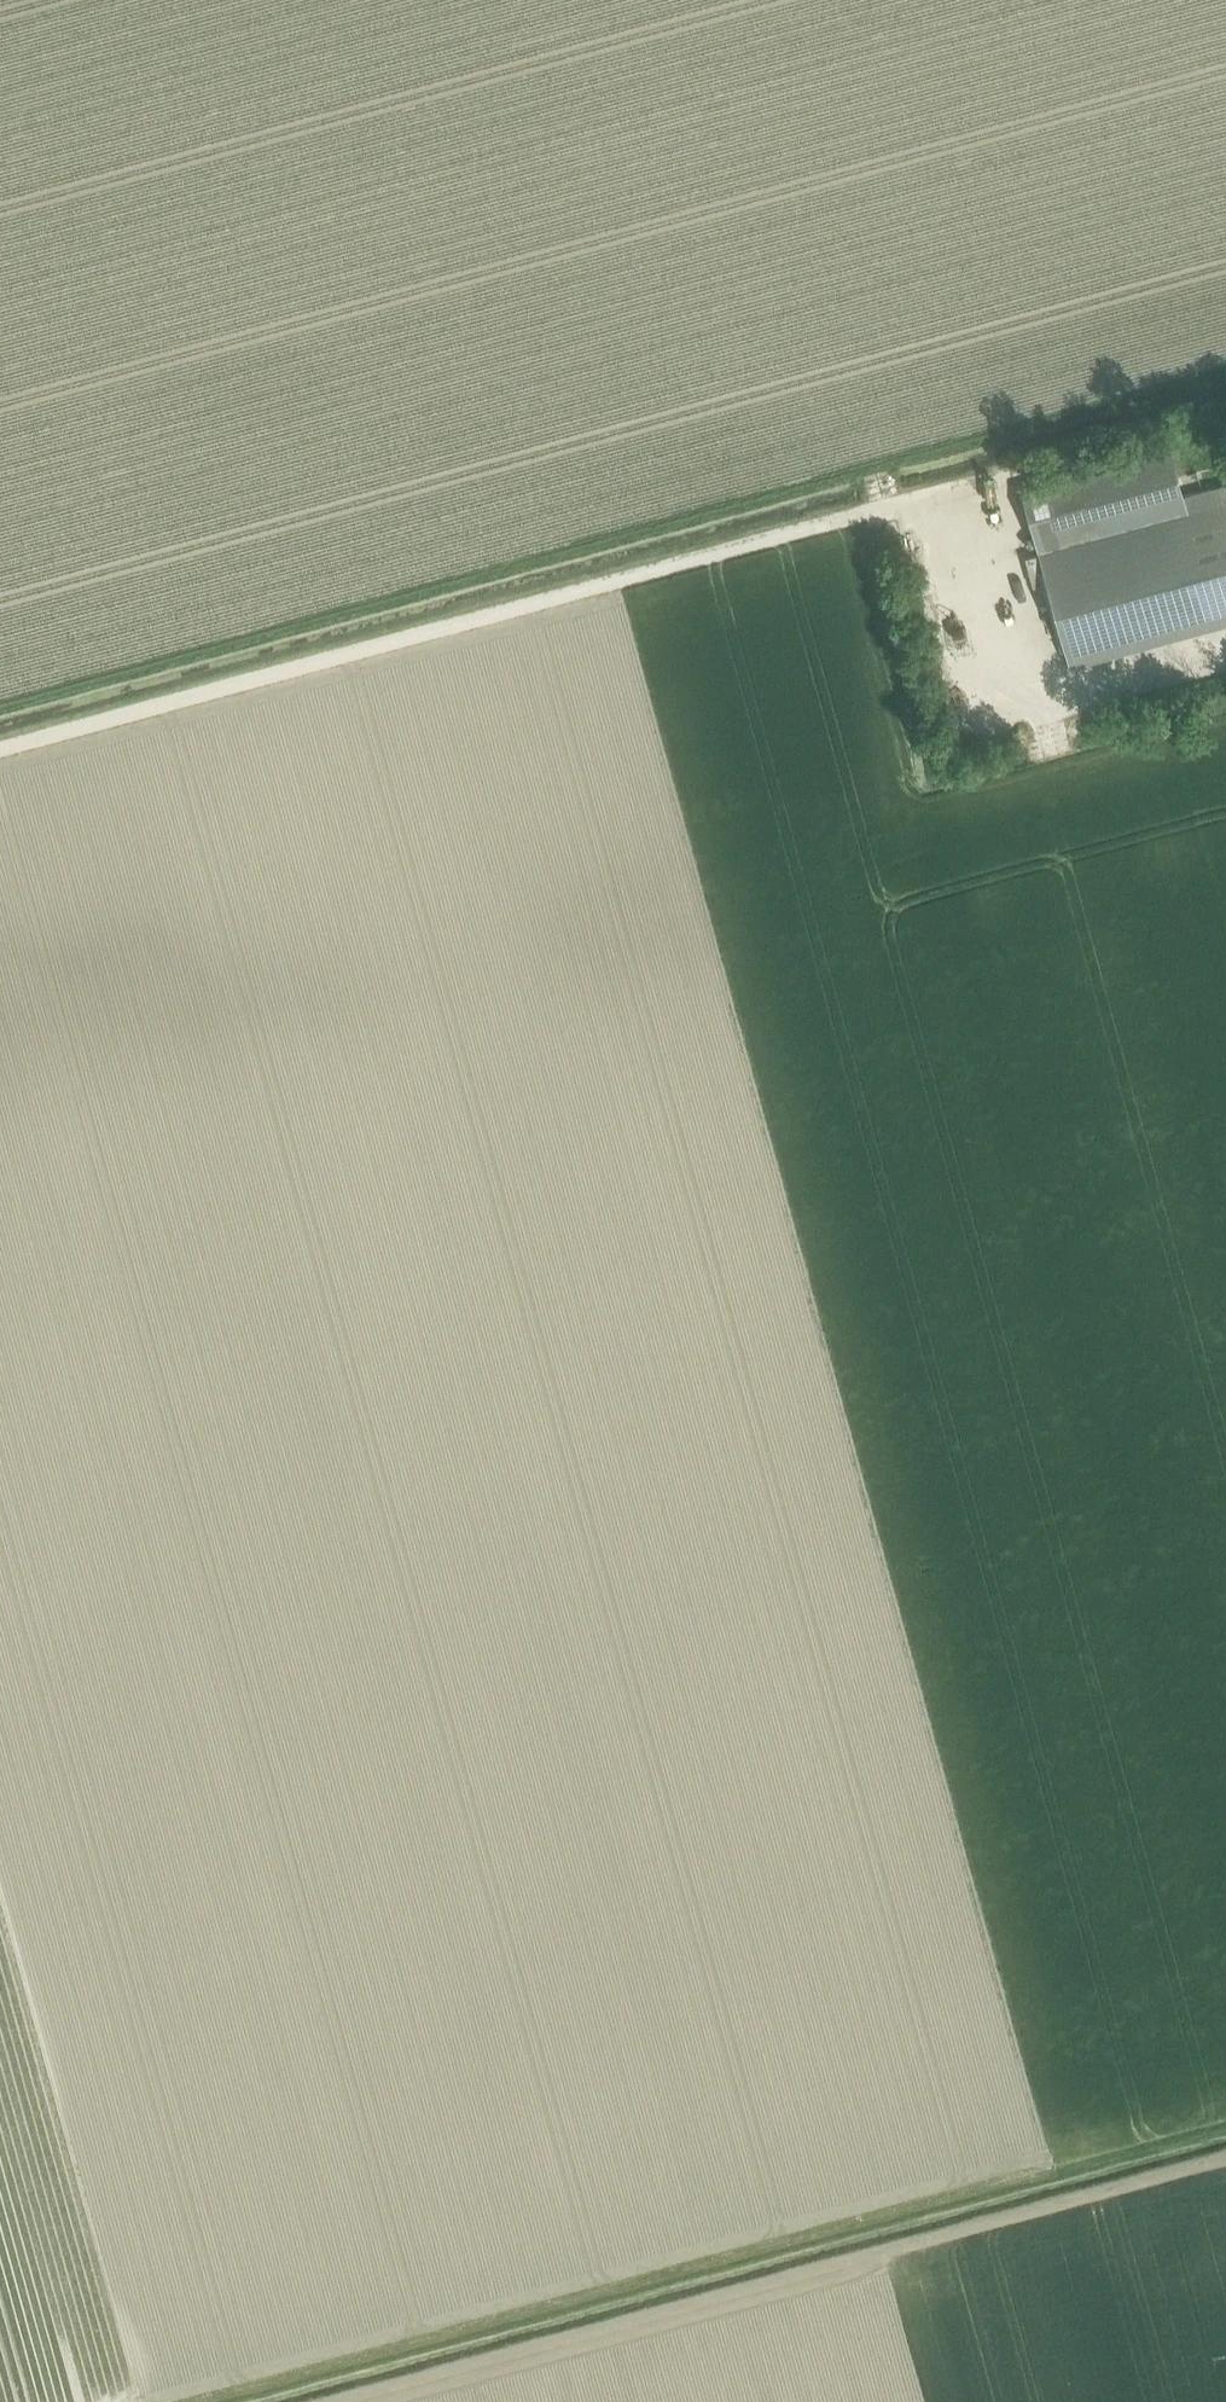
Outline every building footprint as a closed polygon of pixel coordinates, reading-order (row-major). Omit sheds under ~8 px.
[(1020,491),(1036,549),(1207,505),(1225,501),(1225,486),(1204,492),(1182,498),(1169,450),(1020,491)] [(1036,549),(1069,666),(1225,623),(1225,501),(1207,505),(1036,549)] [(942,642),(964,635),(960,623),(938,630),(942,642)] [(945,710),(976,700),(967,673),(953,678),(957,690),(940,696),(945,710)]
